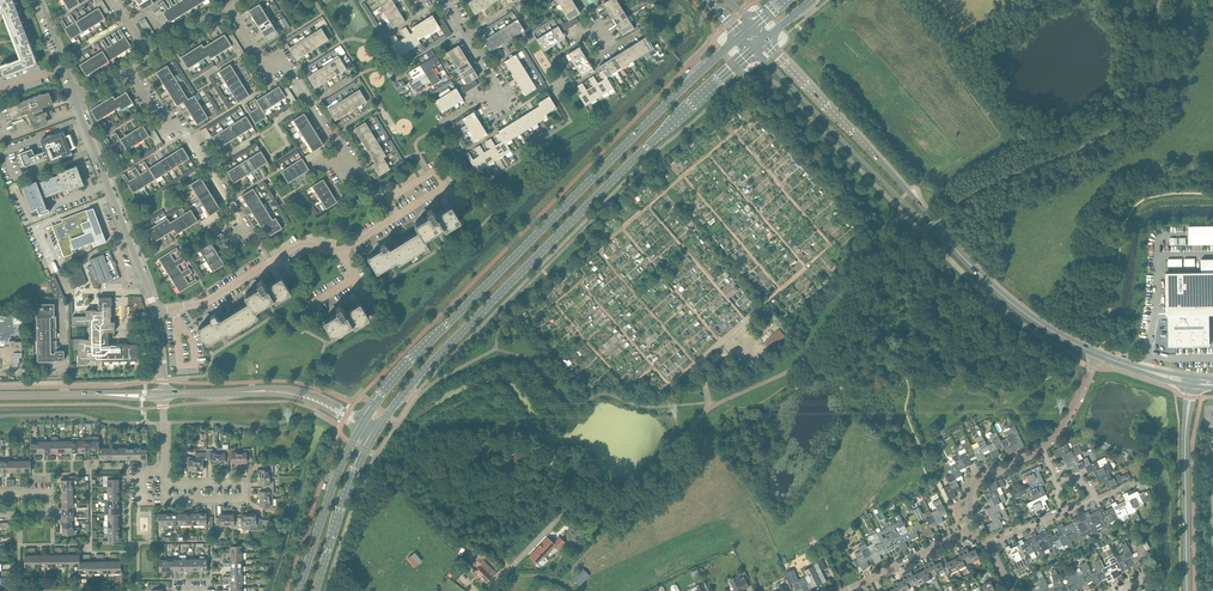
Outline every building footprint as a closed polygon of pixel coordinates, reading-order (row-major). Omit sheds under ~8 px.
[(2,13),(4,12),(22,59),(0,68),(0,69),(3,77),(38,64),(13,0),(0,0),(0,14),(2,13)] [(65,4),(69,10),(80,3),(78,0),(72,0),(65,4)] [(152,0),(146,0),(138,5),(142,10),(154,3),(152,0)] [(168,8),(175,19),(180,16),(173,5),(170,0),(167,0),(171,7),(168,8)] [(179,2),(178,0),(175,0),(176,3),(173,5),(180,16),(186,12),(179,2)] [(179,2),(186,12),(191,9),(186,0),(182,0),(179,2)] [(197,6),(194,0),(186,0),(191,9),(197,6)] [(383,12),(395,5),(392,0),(391,0),(380,7),(383,12)] [(480,11),(474,0),(471,0),(467,3),(475,14),(480,11)] [(480,11),(486,7),(482,0),(474,0),(480,11)] [(572,0),(566,0),(558,5),(561,10),(574,2),(572,0)] [(603,3),(606,9),(618,1),(618,0),(608,0),(603,3)] [(165,10),(162,12),(164,15),(166,18),(168,21),(169,23),(175,19),(168,8),(163,1),(161,3),(165,10)] [(606,9),(609,14),(621,6),(618,1),(606,9)] [(565,15),(577,7),(574,2),(561,10),(565,15)] [(260,3),(248,11),(251,16),(263,8),(260,3)] [(383,12),(386,17),(398,10),(395,5),(383,12)] [(609,14),(612,19),(625,11),(621,6),(609,14)] [(98,7),(92,11),(99,22),(105,18),(103,15),(101,12),(99,9),(98,7)] [(568,20),(569,20),(572,18),(576,16),(580,13),(577,7),(565,15),(568,20)] [(251,16),(254,21),(267,14),(263,8),(251,16)] [(386,17),(384,19),(387,24),(389,22),(402,15),(398,10),(386,17)] [(94,25),(99,22),(92,11),(87,14),(94,25)] [(612,19),(616,24),(628,17),(625,11),(612,19)] [(73,23),(70,25),(77,36),(82,32),(76,21),(71,14),(68,15),(73,23)] [(87,14),(81,18),(88,29),(94,25),(87,14)] [(254,21),(258,26),(270,19),(267,14),(254,21)] [(387,24),(390,30),(393,28),(405,20),(402,15),(389,22),(387,24)] [(436,22),(432,15),(426,18),(434,30),(440,27),(438,25),(436,22)] [(619,29),(631,22),(628,17),(616,24),(619,29)] [(82,32),(88,29),(81,18),(76,21),(82,32)] [(426,18),(421,21),(429,33),(434,30),(426,18)] [(71,39),(77,36),(70,25),(67,27),(62,19),(59,21),(71,39)] [(258,26),(261,32),(273,24),(270,19),(258,26)] [(524,30),(517,19),(511,22),(518,34),(524,30)] [(429,33),(421,21),(416,24),(424,37),(429,33)] [(518,34),(511,22),(506,26),(513,37),(518,34)] [(635,27),(631,22),(619,29),(622,35),(635,27)] [(504,23),(499,27),(500,29),(507,41),(513,37),(506,26),(504,23)] [(261,32),(264,37),(276,29),(273,24),(261,32)] [(416,24),(411,28),(413,32),(418,40),(424,37),(416,24)] [(558,26),(552,29),(560,41),(565,38),(558,26)] [(321,27),(315,31),(323,43),(329,40),(321,27)] [(420,43),(418,40),(413,32),(410,34),(405,27),(403,28),(414,47),(420,43)] [(402,39),(409,50),(414,47),(403,28),(401,30),(405,37),(402,39)] [(119,40),(126,51),(132,47),(120,29),(118,31),(122,38),(119,40)] [(267,42),(280,35),(276,29),(264,37),(267,42)] [(507,41),(500,29),(494,33),(502,44),(507,41)] [(547,32),(555,44),(560,41),(552,29),(547,32)] [(318,46),(323,43),(315,31),(310,34),(318,46)] [(117,41),(114,43),(120,54),(126,51),(119,40),(115,32),(112,34),(117,41)] [(547,32),(542,35),(549,48),(555,44),(547,32)] [(494,33),(489,36),(496,48),(502,44),(494,33)] [(224,34),(219,37),(226,49),(232,46),(230,43),(228,40),(226,37),(224,34)] [(310,34),(305,37),(313,50),(318,46),(310,34)] [(403,54),(409,50),(402,39),(399,41),(394,34),(392,35),(403,54)] [(391,46),(398,57),(403,54),(392,35),(389,37),(394,44),(391,46)] [(542,35),(536,39),(544,51),(549,48),(542,35)] [(108,47),(115,57),(120,54),(114,43),(109,36),(106,37),(111,45),(108,47)] [(496,48),(489,36),(483,40),(490,52),(496,48)] [(646,36),(641,39),(648,52),(654,48),(653,47),(656,45),(652,38),(649,40),(647,38),(646,36)] [(219,37),(213,40),(221,52),(226,49),(219,37)] [(308,53),(313,50),(305,37),(300,41),(308,53)] [(102,50),(109,61),(115,57),(108,47),(103,39),(101,41),(105,48),(102,50)] [(643,55),(648,52),(641,39),(635,43),(643,55)] [(213,40),(208,43),(216,56),(221,52),(213,40)] [(300,41),(295,44),(302,56),(308,53),(300,41)] [(201,43),(196,47),(204,59),(209,56),(203,47),(203,46),(201,43)] [(211,59),(216,56),(208,43),(203,46),(203,47),(209,56),(211,59)] [(635,43),(630,46),(638,58),(643,55),(635,43)] [(297,60),(302,56),(295,44),(289,47),(297,60)] [(335,49),(340,56),(345,52),(340,45),(335,49)] [(446,52),(450,58),(462,50),(458,45),(446,52)] [(630,46),(625,49),(633,61),(638,58),(630,46)] [(198,62),(204,59),(196,47),(191,50),(198,62)] [(567,54),(571,60),(583,52),(579,47),(567,54)] [(625,49),(620,52),(627,65),(633,61),(625,49)] [(102,50),(96,54),(103,65),(109,61),(102,50)] [(191,50),(186,53),(193,65),(195,68),(200,65),(198,62),(191,50)] [(465,55),(462,50),(450,58),(453,63),(465,55)] [(586,58),(583,52),(571,60),(575,65),(586,58)] [(620,52),(615,56),(622,68),(627,65),(620,52)] [(188,69),(193,65),(186,53),(180,57),(188,69)] [(96,54),(91,57),(98,69),(103,65),(96,54)] [(504,61),(507,67),(519,60),(516,54),(504,61)] [(420,65),(425,73),(432,68),(440,63),(435,55),(420,65)] [(453,63),(456,68),(468,60),(465,55),(453,63)] [(333,59),(334,60),(341,72),(342,73),(344,72),(343,71),(353,65),(349,59),(343,63),(344,62),(341,56),(339,57),(338,56),(333,59)] [(615,56),(609,59),(617,71),(622,68),(615,56)] [(98,69),(91,57),(85,61),(92,72),(98,69)] [(578,71),(590,63),(586,58),(575,65),(578,71)] [(617,71),(609,59),(604,62),(612,74),(617,71)] [(334,60),(328,63),(336,75),(341,72),(334,60)] [(471,66),(468,60),(456,68),(459,73),(471,66)] [(507,67),(511,73),(523,65),(519,60),(507,67)] [(86,76),(92,72),(85,61),(79,64),(86,76)] [(326,64),(323,66),(331,79),(336,75),(328,63),(328,62),(326,63),(326,64)] [(599,65),(602,70),(606,78),(612,74),(604,62),(599,65)] [(593,69),(590,63),(578,71),(582,77),(593,69)] [(221,77),(234,69),(230,64),(218,71),(221,77)] [(155,72),(159,78),(171,71),(167,65),(155,72)] [(420,65),(409,72),(411,76),(413,79),(414,80),(425,73),(420,65)] [(511,73),(514,78),(526,71),(523,65),(511,73)] [(326,82),(331,79),(323,66),(318,70),(326,82)] [(459,73),(463,78),(475,71),(471,66),(459,73)] [(432,68),(425,73),(429,80),(434,88),(437,87),(435,84),(440,81),(432,68)] [(221,77),(225,82),(237,74),(234,69),(221,77)] [(318,70),(313,73),(320,85),(326,82),(318,70)] [(613,88),(606,78),(602,70),(599,72),(604,79),(601,81),(607,92),(613,88)] [(159,78),(163,83),(174,76),(171,71),(159,78)] [(478,76),(475,71),(463,78),(466,84),(468,82),(471,81),(474,78),(478,76)] [(514,78),(518,84),(530,77),(526,71),(514,78)] [(313,73),(307,76),(315,88),(320,85),(313,73)] [(413,79),(408,83),(408,84),(409,85),(413,90),(416,88),(417,89),(418,90),(420,91),(422,90),(423,89),(423,87),(423,86),(422,84),(429,80),(425,73),(414,80),(413,79)] [(237,74),(225,82),(228,87),(240,80),(237,74)] [(15,93),(46,83),(44,76),(13,86),(15,93)] [(163,83),(166,89),(178,82),(174,76),(163,83)] [(593,76),(591,77),(602,95),(607,92),(601,81),(598,83),(593,76)] [(518,84),(521,89),(533,82),(530,77),(518,84)] [(589,88),(596,99),(602,95),(591,77),(588,79),(593,86),(589,88)] [(228,87),(231,92),(243,85),(240,80),(228,87)] [(166,89),(169,95),(181,87),(178,82),(166,89)] [(521,89),(525,95),(537,88),(533,82),(521,89)] [(582,83),(579,84),(591,102),(596,99),(589,88),(586,90),(582,83)] [(578,95),(585,106),(591,102),(579,84),(577,86),(582,93),(578,95)] [(231,92),(234,98),(247,90),(243,85),(231,92)] [(286,97),(285,96),(283,93),(281,90),(279,86),(273,89),(280,101),(286,97)] [(169,95),(173,100),(185,93),(181,87),(169,95)] [(456,87),(450,91),(458,103),(463,100),(456,87)] [(273,89),(267,93),(274,104),(280,101),(273,89)] [(361,105),(367,101),(359,89),(354,92),(361,105)] [(238,103),(250,95),(247,90),(234,98),(238,103)] [(126,91),(120,95),(127,106),(133,103),(126,91)] [(450,91),(445,94),(453,106),(458,103),(450,91)] [(43,107),(53,103),(49,92),(44,93),(38,94),(38,95),(33,96),(33,97),(28,98),(28,99),(23,100),(23,101),(18,102),(18,103),(12,104),(13,105),(7,106),(7,108),(12,120),(29,113),(35,127),(46,122),(44,117),(46,116),(47,115),(47,114),(48,114),(48,113),(47,113),(47,112),(46,112),(46,111),(45,111),(44,111),(43,107)] [(354,92),(348,96),(356,108),(361,105),(354,92)] [(173,100),(177,106),(183,102),(188,99),(188,98),(185,93),(173,100)] [(188,99),(183,102),(186,108),(198,101),(198,100),(201,98),(197,93),(194,95),(188,98),(188,99)] [(267,93),(262,96),(269,108),(274,104),(267,93)] [(445,94),(440,97),(447,109),(453,106),(445,94)] [(113,95),(107,99),(114,110),(119,107),(120,107),(114,98),(115,98),(113,95)] [(120,107),(119,107),(121,110),(127,106),(120,95),(115,98),(114,98),(120,107)] [(262,96),(256,100),(263,112),(269,108),(262,96)] [(348,96),(343,99),(351,111),(356,108),(348,96)] [(549,96),(543,99),(551,111),(556,108),(549,96)] [(442,113),(447,109),(440,97),(434,101),(442,113)] [(101,102),(109,114),(114,110),(107,99),(101,102)] [(267,117),(263,112),(256,100),(255,99),(253,100),(257,108),(254,110),(261,121),(267,117)] [(346,114),(351,111),(343,99),(338,102),(346,114)] [(543,99),(538,102),(539,105),(540,105),(546,114),(551,111),(543,99)] [(186,108),(190,113),(201,106),(198,101),(186,108)] [(101,102),(96,106),(103,117),(109,114),(101,102)] [(338,102),(333,105),(340,118),(346,114),(338,102)] [(255,124),(261,121),(254,110),(251,112),(246,104),(244,106),(255,124)] [(333,105),(327,109),(335,121),(340,118),(333,105)] [(540,105),(539,105),(535,108),(542,120),(548,117),(546,114),(540,105)] [(96,106),(90,109),(97,121),(103,117),(96,106)] [(190,113),(193,119),(205,112),(201,106),(190,113)] [(537,123),(542,120),(535,108),(529,111),(537,123)] [(462,119),(466,125),(477,117),(473,111),(462,119)] [(529,111),(524,114),(532,127),(534,130),(539,127),(537,123),(529,111)] [(205,112),(193,119),(197,125),(208,117),(205,112)] [(292,120),(295,126),(308,118),(304,113),(292,120)] [(527,130),(532,127),(524,114),(519,118),(527,130)] [(246,115),(240,119),(247,131),(253,127),(246,115)] [(463,126),(466,132),(469,130),(481,123),(477,117),(466,125),(463,126)] [(311,123),(308,118),(295,126),(298,131),(311,123)] [(519,118),(514,121),(521,133),(527,130),(519,118)] [(240,119),(234,122),(242,134),(247,131),(240,119)] [(516,136),(521,133),(514,121),(509,124),(516,136)] [(236,138),(242,134),(234,122),(229,126),(236,138)] [(353,129),(357,135),(369,127),(365,122),(353,129)] [(298,131),(301,136),(314,128),(311,123),(298,131)] [(473,135),(469,138),(470,138),(484,128),(481,123),(469,130),(473,135)] [(142,124),(136,128),(144,140),(150,136),(149,135),(147,132),(145,128),(142,124)] [(509,124),(504,127),(511,140),(516,136),(509,124)] [(229,126),(223,129),(230,141),(236,138),(229,126)] [(357,135),(361,140),(372,133),(369,127),(357,135)] [(498,131),(499,133),(506,143),(511,140),(504,127),(498,131)] [(144,140),(136,128),(131,131),(138,143),(144,140)] [(301,136),(305,141),(317,134),(314,128),(301,136)] [(470,138),(473,143),(476,141),(488,134),(484,128),(470,138)] [(223,129),(218,133),(225,144),(230,141),(223,129)] [(30,171),(31,170),(49,163),(72,154),(70,149),(73,147),(69,135),(66,137),(63,131),(51,136),(49,135),(48,136),(47,137),(40,140),(45,151),(34,155),(32,149),(20,153),(25,166),(27,165),(30,171)] [(131,131),(125,135),(133,147),(138,143),(131,131)] [(127,150),(120,139),(116,132),(113,134),(117,141),(114,143),(121,154),(127,150)] [(219,148),(225,144),(218,133),(212,136),(213,139),(215,142),(219,148)] [(361,140),(364,146),(376,139),(372,133),(361,140)] [(499,133),(497,134),(501,142),(498,144),(505,155),(505,154),(507,157),(513,154),(512,153),(506,143),(499,133)] [(305,141),(308,147),(320,139),(317,134),(305,141)] [(133,147),(125,135),(120,139),(127,150),(133,147)] [(159,137),(153,141),(156,146),(162,142),(159,137)] [(111,145),(107,138),(104,139),(115,157),(121,154),(114,143),(111,145)] [(491,138),(488,140),(499,158),(505,155),(498,144),(495,146),(491,138)] [(313,151),(316,149),(320,147),(324,144),(320,139),(308,147),(311,152),(313,151)] [(364,146),(368,152),(379,144),(376,139),(364,146)] [(494,162),(499,158),(488,140),(486,141),(490,149),(487,151),(494,162)] [(368,152),(371,157),(383,150),(379,144),(368,152)] [(479,145),(477,147),(488,165),(489,166),(495,163),(494,162),(487,151),(484,153),(479,145)] [(183,147),(177,150),(184,162),(190,158),(183,147)] [(479,156),(476,158),(483,169),(488,165),(477,147),(475,148),(479,156)] [(149,148),(143,152),(145,154),(146,156),(152,153),(150,150),(149,148)] [(184,162),(177,150),(171,154),(178,165),(184,162)] [(261,150),(255,154),(262,166),(268,162),(261,150)] [(386,156),(383,150),(371,157),(375,162),(383,158),(386,156)] [(477,172),(483,169),(476,158),(473,160),(468,152),(466,154),(477,172)] [(171,154),(165,157),(173,169),(178,165),(171,154)] [(256,169),(262,166),(255,154),(249,157),(256,169)] [(167,172),(173,169),(165,157),(160,161),(167,172)] [(249,157),(244,161),(251,173),(256,169),(249,157)] [(302,158),(296,161),(304,173),(309,170),(302,158)] [(371,164),(375,170),(387,163),(383,158),(375,162),(371,164)] [(150,183),(156,179),(149,168),(144,161),(142,163),(146,170),(143,172),(150,183)] [(160,161),(154,164),(162,176),(167,172),(160,161)] [(244,161),(238,164),(245,176),(251,173),(244,161)] [(299,176),(304,173),(296,161),(291,164),(299,176)] [(51,168),(49,163),(31,170),(33,175),(31,175),(32,176),(51,168)] [(390,169),(387,163),(375,170),(379,176),(390,169)] [(149,168),(156,179),(162,176),(154,164),(149,168)] [(238,164),(232,168),(240,179),(245,176),(238,164)] [(291,164),(286,167),(294,180),(299,176),(291,164)] [(37,183),(36,180),(21,186),(31,212),(37,209),(39,215),(50,211),(48,208),(47,208),(46,206),(43,198),(64,190),(65,193),(69,191),(68,190),(71,189),(84,184),(77,165),(57,172),(58,174),(37,183)] [(136,167),(133,168),(144,186),(150,183),(143,172),(140,174),(136,167)] [(288,183),(294,180),(286,167),(280,171),(288,183)] [(132,179),(139,190),(144,186),(133,168),(131,170),(135,177),(132,179)] [(232,168),(227,171),(234,183),(240,179),(232,168)] [(133,193),(139,190),(132,179),(129,181),(124,173),(122,175),(133,193)] [(201,177),(189,184),(192,190),(204,182),(201,177)] [(327,185),(323,179),(311,186),(315,192),(327,185)] [(208,187),(204,182),(192,190),(195,195),(208,187)] [(330,190),(327,185),(315,192),(319,197),(330,190)] [(253,188),(241,195),(244,201),(260,191),(256,186),(253,188)] [(211,192),(208,187),(195,195),(198,200),(211,192)] [(319,197),(322,203),(334,196),(330,190),(319,197)] [(260,191),(244,201),(247,206),(260,198),(263,196),(260,191)] [(214,198),(211,192),(198,200),(202,205),(214,198)] [(322,203),(320,205),(323,210),(326,209),(337,202),(334,196),(322,203)] [(202,205),(205,211),(217,203),(214,198),(202,205)] [(247,206),(251,211),(263,204),(260,198),(247,206)] [(221,208),(217,203),(205,211),(208,216),(210,215),(213,213),(221,208)] [(266,209),(263,204),(251,211),(254,216),(266,209)] [(418,231),(399,242),(389,249),(387,245),(386,246),(384,243),(375,248),(377,251),(367,257),(377,273),(396,261),(398,264),(428,246),(424,239),(443,227),(445,230),(461,221),(456,213),(451,205),(445,209),(445,208),(436,214),(434,211),(433,212),(431,209),(422,214),(424,217),(414,223),(414,224),(418,231)] [(61,222),(52,226),(55,234),(58,241),(61,249),(64,257),(66,262),(77,258),(73,248),(92,241),(94,246),(106,241),(105,238),(105,237),(103,233),(101,229),(101,228),(100,224),(99,224),(98,219),(96,215),(95,212),(94,208),(93,208),(89,209),(62,219),(63,222),(61,222)] [(193,224),(198,221),(190,209),(185,212),(193,224)] [(254,216),(257,222),(269,214),(266,209),(254,216)] [(187,228),(193,224),(185,212),(180,215),(187,228)] [(269,214),(257,222),(261,227),(264,225),(263,225),(273,219),(272,219),(275,217),(272,213),(270,214),(269,214)] [(182,231),(187,228),(180,215),(175,219),(182,231)] [(170,222),(167,217),(162,221),(169,233),(174,230),(169,222),(170,222)] [(263,225),(264,225),(267,230),(279,222),(275,217),(272,219),(273,219),(263,225)] [(177,234),(182,231),(175,219),(170,222),(169,222),(174,230),(177,234)] [(164,236),(169,233),(162,221),(156,224),(164,236)] [(282,228),(279,222),(267,230),(270,236),(282,228)] [(159,239),(164,236),(156,224),(151,227),(159,239)] [(153,243),(159,239),(151,227),(146,230),(153,243)] [(199,250),(203,256),(215,248),(211,243),(199,250)] [(158,258),(162,264),(173,257),(171,254),(178,250),(176,247),(158,258)] [(218,254),(215,248),(203,256),(206,261),(218,254)] [(87,267),(92,279),(96,277),(99,283),(110,279),(111,282),(120,278),(109,249),(100,253),(101,255),(89,259),(92,265),(87,267)] [(206,261),(209,266),(221,259),(218,254),(206,261)] [(175,261),(173,257),(162,264),(165,270),(183,258),(182,256),(175,261)] [(165,270),(169,275),(180,269),(178,266),(185,261),(183,258),(165,270)] [(1165,305),(1212,305),(1212,258),(1200,258),(1200,271),(1165,271),(1165,305)] [(225,264),(221,259),(209,266),(212,272),(225,264)] [(80,266),(66,271),(72,288),(87,283),(80,266)] [(182,272),(180,269),(169,275),(172,281),(190,270),(189,267),(182,272)] [(172,281),(176,287),(187,280),(185,277),(192,272),(190,270),(172,281)] [(64,297),(54,275),(46,278),(55,298),(64,297)] [(197,328),(207,343),(207,344),(227,332),(229,335),(258,316),(254,310),(273,298),(275,301),(291,291),(281,275),(275,279),(266,285),(264,282),(264,283),(262,280),(253,285),(254,288),(244,294),(249,301),(220,319),(218,316),(217,317),(215,314),(206,319),(207,322),(197,328)] [(189,283),(187,280),(176,287),(179,292),(197,281),(196,278),(189,283)] [(78,353),(78,364),(88,363),(88,359),(93,359),(93,360),(104,360),(104,362),(104,361),(118,361),(118,359),(121,359),(121,361),(135,361),(135,359),(137,359),(137,344),(127,344),(127,343),(109,343),(109,331),(115,331),(115,321),(111,321),(111,316),(111,297),(98,297),(99,310),(96,310),(96,309),(86,310),(86,316),(72,316),(72,325),(89,325),(90,339),(84,339),(84,338),(74,338),(74,339),(71,339),(71,347),(74,347),(74,348),(78,348),(78,353)] [(354,305),(345,310),(343,308),(342,309),(340,305),(331,311),(333,314),(323,320),(333,336),(352,324),(354,327),(369,317),(360,302),(354,305)] [(59,342),(56,342),(56,317),(55,317),(54,304),(36,305),(37,362),(55,361),(55,360),(64,360),(64,351),(59,351),(59,345),(59,342)] [(17,366),(18,366),(18,362),(20,362),(20,357),(22,357),(22,342),(18,343),(18,341),(15,341),(15,340),(10,340),(10,338),(11,338),(11,335),(19,335),(21,333),(21,328),(19,328),(19,324),(27,324),(26,314),(24,312),(19,312),(19,313),(12,313),(12,312),(8,312),(8,316),(4,316),(4,315),(0,315),(0,353),(2,353),(2,369),(17,369),(17,366)] [(784,332),(788,329),(774,313),(770,316),(784,332)] [(1209,313),(1168,314),(1168,315),(1169,338),(1169,346),(1209,345),(1209,314),(1209,313)] [(769,349),(778,341),(785,335),(780,329),(764,343),(769,349)] [(683,354),(666,370),(674,378),(691,362),(683,354)] [(1007,437),(1001,441),(1002,442),(1001,442),(1003,446),(1007,455),(1015,451),(1013,449),(1015,448),(1015,449),(1020,447),(1020,449),(1025,446),(1016,428),(1016,429),(1014,429),(1013,429),(1013,430),(1012,431),(1011,428),(1003,432),(1006,436),(1007,436),(1007,437)] [(1001,442),(1002,442),(1001,441),(996,431),(992,433),(990,431),(986,433),(986,436),(989,438),(990,437),(991,439),(992,438),(994,442),(987,445),(989,450),(993,458),(1000,454),(998,449),(1003,446),(1001,442)] [(987,445),(982,434),(974,438),(976,442),(977,442),(979,445),(973,448),(972,448),(976,456),(978,461),(986,458),(983,452),(989,450),(987,445)] [(960,455),(959,455),(966,467),(973,464),(970,459),(976,456),(972,448),(973,448),(967,436),(964,438),(966,442),(961,444),(963,448),(964,448),(966,451),(960,455)] [(1062,455),(1065,460),(1065,461),(1077,455),(1082,452),(1079,445),(1072,448),(1073,449),(1069,451),(1066,444),(1053,451),(1056,458),(1062,455)] [(217,447),(217,452),(218,463),(225,463),(225,460),(228,460),(228,449),(222,449),(222,447),(217,447)] [(499,465),(497,467),(505,475),(510,470),(509,470),(516,464),(526,455),(518,447),(514,450),(518,454),(512,459),(512,460),(510,462),(503,463),(502,462),(501,464),(499,464),(499,465)] [(206,449),(206,452),(207,460),(210,460),(210,463),(218,463),(217,452),(213,452),(213,449),(206,449)] [(235,449),(228,449),(228,460),(232,460),(232,463),(239,463),(239,452),(235,452),(235,449)] [(244,452),(239,452),(239,463),(247,463),(247,459),(250,459),(250,449),(244,449),(244,452)] [(196,460),(196,470),(203,470),(203,467),(207,467),(207,460),(206,452),(196,452),(196,460)] [(959,452),(958,452),(951,456),(953,460),(954,460),(956,463),(949,466),(952,474),(953,473),(955,479),(956,479),(962,475),(960,470),(966,467),(959,455),(960,455),(959,452)] [(1076,472),(1079,470),(1085,467),(1091,464),(1087,457),(1083,459),(1083,460),(1080,462),(1077,455),(1065,461),(1065,460),(1064,461),(1068,468),(1073,466),(1076,472)] [(191,456),(185,457),(185,467),(188,467),(188,470),(196,470),(196,460),(191,460),(191,456)] [(1085,467),(1089,474),(1094,471),(1096,477),(1097,477),(1109,472),(1112,470),(1105,457),(1091,464),(1085,467)] [(259,477),(270,477),(273,477),(273,462),(267,462),(267,466),(262,466),(262,469),(259,469),(259,477)] [(1031,486),(1043,480),(1040,473),(1039,473),(1038,472),(1042,470),(1040,465),(1021,474),(1023,479),(1027,477),(1029,481),(1029,482),(1031,486)] [(1096,477),(1099,485),(1105,482),(1108,488),(1130,477),(1128,473),(1121,477),(1119,474),(1115,476),(1115,477),(1112,478),(1109,472),(1097,477),(1096,477)] [(954,491),(960,488),(956,479),(955,479),(953,473),(952,474),(945,477),(948,481),(950,484),(943,488),(949,500),(957,496),(954,491)] [(116,475),(107,476),(108,486),(119,486),(119,479),(116,479),(116,475)] [(67,476),(67,480),(61,480),(62,487),(75,487),(75,484),(73,484),(73,480),(75,480),(75,476),(67,476)] [(263,484),(263,488),(273,488),(273,481),(270,481),(270,477),(259,477),(259,484),(263,484)] [(1002,478),(987,485),(989,491),(984,494),(988,501),(1000,495),(997,488),(1001,487),(1001,488),(1005,486),(1002,478)] [(1014,494),(1016,498),(1030,491),(1033,496),(1032,496),(1034,500),(1046,494),(1043,487),(1042,488),(1041,486),(1045,484),(1043,480),(1031,486),(1016,493),(1014,494)] [(259,491),(259,499),(270,498),(270,494),(273,494),(273,488),(263,488),(263,491),(259,491)] [(1123,494),(1126,501),(1132,513),(1136,522),(1141,520),(1136,511),(1134,507),(1139,505),(1140,506),(1144,504),(1149,501),(1148,500),(1144,492),(1139,494),(1138,491),(1131,495),(1131,496),(1129,497),(1129,496),(1127,492),(1123,494)] [(1003,494),(1000,495),(988,501),(991,507),(986,509),(989,516),(990,516),(1002,510),(998,504),(1002,502),(1002,503),(1007,501),(1003,494)] [(1034,500),(1027,503),(1030,508),(1033,506),(1036,510),(1035,511),(1037,515),(1049,509),(1046,502),(1045,502),(1044,501),(1048,499),(1046,494),(1034,500)] [(270,498),(259,499),(260,506),(263,506),(263,509),(273,509),(273,503),(273,498),(270,498)] [(931,513),(937,525),(944,522),(941,517),(947,514),(940,499),(933,502),(935,506),(936,506),(937,509),(931,513)] [(1128,515),(1132,513),(1126,501),(1119,504),(1120,505),(1118,506),(1116,502),(1112,504),(1113,507),(1119,519),(1121,522),(1125,520),(1129,518),(1129,517),(1128,515)] [(919,507),(913,510),(915,513),(919,521),(924,518),(925,518),(927,521),(920,524),(922,528),(926,537),(933,533),(931,528),(937,525),(931,513),(930,510),(929,510),(928,511),(923,514),(919,507)] [(1103,508),(1099,510),(1105,522),(1107,527),(1108,529),(1109,531),(1109,532),(1114,530),(1113,529),(1112,527),(1110,523),(1115,521),(1119,519),(1113,507),(1106,510),(1107,511),(1105,512),(1104,511),(1103,508)] [(992,522),(987,524),(991,531),(1000,527),(1001,530),(1004,528),(1003,526),(1000,519),(1003,517),(1004,518),(1008,516),(1005,509),(1002,510),(990,516),(992,522)] [(1088,511),(1084,513),(1092,529),(1093,532),(1095,535),(1099,533),(1098,530),(1102,527),(1103,528),(1107,527),(1105,522),(1099,510),(1092,513),(1092,514),(1090,515),(1090,514),(1088,511)] [(916,531),(922,528),(920,524),(915,513),(908,517),(910,521),(911,521),(912,524),(906,527),(909,534),(909,535),(911,538),(912,540),(919,536),(916,531)] [(1075,517),(1071,519),(1072,522),(1073,522),(1080,538),(1081,538),(1082,541),(1086,539),(1085,536),(1093,532),(1092,529),(1084,513),(1077,516),(1079,520),(1077,521),(1075,517)] [(227,515),(227,525),(231,525),(231,528),(238,528),(238,518),(234,518),(234,514),(227,515)] [(241,517),(238,518),(238,528),(239,530),(242,530),(249,530),(249,525),(248,514),(241,514),(241,517)] [(256,514),(248,514),(249,525),(249,530),(249,531),(260,530),(260,525),(261,525),(261,520),(260,520),(260,519),(260,517),(259,517),(256,517),(256,514)] [(227,525),(227,515),(219,515),(219,518),(216,518),(216,529),(222,528),(222,525),(227,525)] [(900,515),(897,516),(899,521),(896,523),(891,525),(889,526),(893,534),(896,541),(897,543),(901,551),(901,550),(907,547),(907,548),(908,548),(906,543),(905,541),(911,538),(909,535),(909,534),(906,527),(902,520),(900,515)] [(1076,540),(1080,538),(1073,522),(1072,522),(1065,525),(1066,526),(1064,527),(1062,523),(1058,525),(1061,532),(1068,544),(1067,544),(1069,548),(1073,545),(1071,542),(1076,539),(1076,540)] [(893,534),(889,526),(885,528),(882,529),(882,530),(877,533),(880,540),(886,552),(885,552),(886,552),(893,549),(892,546),(897,543),(896,541),(893,534)] [(572,527),(567,532),(568,532),(573,538),(574,537),(578,533),(573,527),(572,527)] [(1049,529),(1045,531),(1047,535),(1053,547),(1056,554),(1059,552),(1060,552),(1059,548),(1063,545),(1064,546),(1067,544),(1068,544),(1061,532),(1054,535),(1055,536),(1053,537),(1053,536),(1051,533),(1049,529)] [(1042,557),(1046,555),(1044,551),(1049,549),(1053,547),(1047,535),(1045,531),(1038,535),(1039,536),(1037,537),(1035,532),(1031,535),(1032,538),(1039,550),(1038,550),(1042,557)] [(880,554),(885,552),(886,552),(880,540),(877,533),(873,534),(875,539),(871,540),(873,544),(867,547),(869,551),(873,558),(875,563),(882,560),(880,554)] [(120,541),(120,534),(108,534),(108,541),(102,541),(102,545),(116,545),(116,541),(120,541)] [(554,542),(548,537),(529,556),(537,563),(544,557),(554,547),(557,550),(565,542),(559,537),(554,542)] [(1020,544),(1027,560),(1030,558),(1031,558),(1030,554),(1034,551),(1035,552),(1038,550),(1039,550),(1032,538),(1025,541),(1026,542),(1024,543),(1022,539),(1018,541),(1019,544),(1020,544)] [(1116,556),(1115,556),(1116,558),(1115,558),(1121,570),(1122,572),(1128,569),(1127,568),(1134,565),(1129,556),(1132,555),(1126,542),(1123,543),(1125,547),(1122,548),(1123,553),(1116,556)] [(860,551),(854,554),(862,570),(869,566),(867,561),(873,558),(869,551),(867,547),(866,543),(861,545),(858,547),(860,551)] [(1134,557),(1132,555),(1129,556),(1134,565),(1136,569),(1142,566),(1141,565),(1148,562),(1146,559),(1151,557),(1148,551),(1146,551),(1142,543),(1136,545),(1138,555),(1134,557)] [(1009,545),(1005,547),(1014,566),(1016,570),(1019,568),(1016,560),(1021,558),(1022,558),(1023,562),(1027,560),(1020,544),(1019,544),(1012,547),(1013,549),(1011,549),(1011,548),(1009,545)] [(967,548),(962,550),(969,563),(972,561),(972,562),(980,558),(975,549),(969,552),(967,548)] [(466,558),(471,563),(479,555),(474,550),(466,558)] [(954,559),(958,569),(966,565),(965,564),(969,563),(962,550),(958,552),(960,556),(954,559)] [(422,561),(415,553),(407,559),(414,568),(422,561)] [(1118,571),(1121,570),(1115,558),(1116,558),(1114,556),(1109,559),(1111,568),(1106,571),(1105,568),(1102,569),(1106,578),(1108,582),(1115,579),(1114,578),(1120,575),(1118,571)] [(477,569),(475,571),(477,574),(476,575),(478,578),(479,578),(480,577),(487,583),(496,573),(490,567),(483,560),(480,557),(476,561),(476,562),(480,566),(477,569)] [(951,573),(958,569),(954,559),(947,562),(945,558),(940,561),(941,562),(941,561),(946,571),(947,573),(950,572),(951,573)] [(1100,581),(1106,578),(1102,569),(1105,568),(1100,559),(1095,561),(1097,571),(1092,573),(1091,571),(1088,572),(1092,581),(1094,585),(1101,582),(1100,581)] [(785,570),(787,573),(795,590),(803,587),(804,590),(810,590),(815,589),(813,586),(821,582),(822,584),(827,582),(817,561),(816,560),(812,562),(813,563),(812,564),(813,566),(804,570),(807,576),(806,577),(808,582),(802,586),(799,579),(796,574),(794,575),(792,569),(791,567),(785,570)] [(941,561),(941,562),(935,564),(933,560),(928,562),(935,575),(938,574),(938,575),(946,571),(941,561)] [(1077,588),(1092,581),(1088,572),(1091,571),(1086,561),(1081,564),(1083,574),(1078,576),(1077,573),(1074,575),(1076,579),(1073,581),(1077,588)] [(926,569),(920,572),(924,582),(931,578),(933,582),(937,580),(935,575),(928,562),(924,565),(926,569)] [(590,575),(583,568),(573,579),(579,586),(590,575)] [(1045,586),(1047,590),(1063,590),(1059,584),(1062,582),(1057,573),(1055,569),(1052,568),(1052,569),(1051,570),(1052,576),(1053,586),(1049,588),(1048,585),(1045,586)] [(1077,588),(1073,581),(1076,579),(1074,575),(1077,573),(1075,569),(1066,573),(1068,583),(1063,585),(1062,582),(1059,584),(1063,590),(1074,590),(1077,589),(1077,588)] [(911,571),(907,573),(913,586),(916,584),(916,585),(924,582),(919,572),(913,575),(911,571)] [(910,588),(910,587),(913,586),(907,573),(902,575),(904,580),(898,582),(898,583),(902,590),(905,590),(910,588)] [(730,580),(736,590),(744,590),(743,590),(749,587),(745,579),(741,581),(739,576),(730,580)] [(772,576),(756,583),(759,590),(775,583),(772,576)] [(1045,586),(1048,585),(1043,576),(1038,579),(1040,588),(1035,590),(1034,587),(1031,589),(1032,590),(1047,590),(1045,586)] [(777,590),(791,590),(790,589),(792,588),(787,579),(784,580),(785,584),(783,585),(778,587),(779,590),(777,590)] [(995,590),(991,580),(983,584),(983,585),(980,587),(981,589),(982,590),(993,590),(995,590)] [(889,590),(902,590),(898,583),(898,582),(898,581),(893,584),(895,588),(889,590)]
